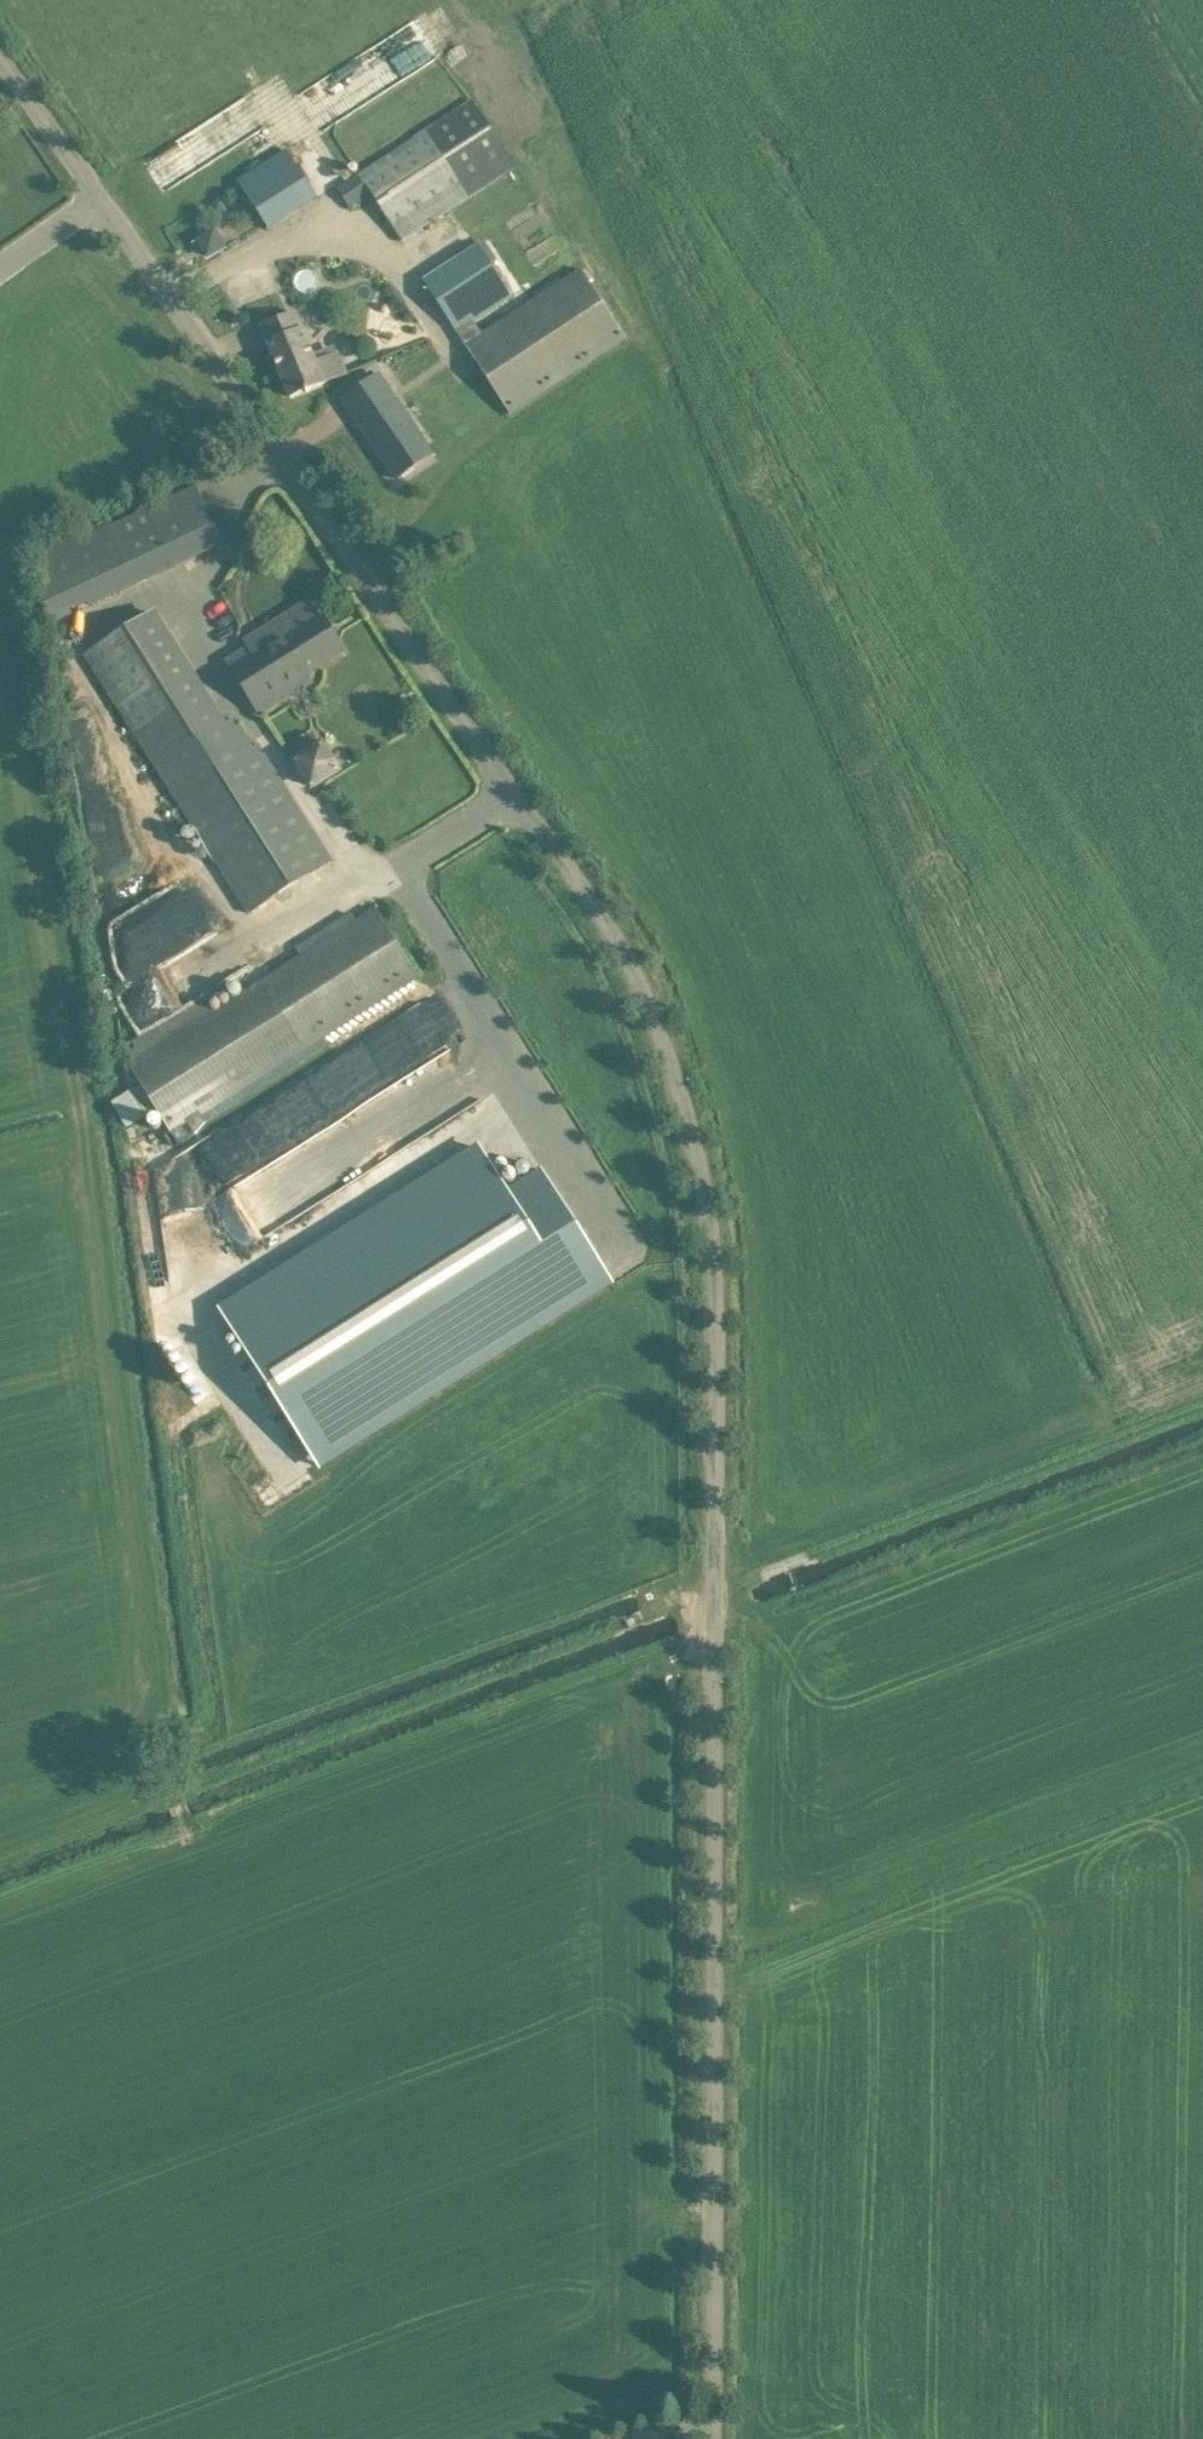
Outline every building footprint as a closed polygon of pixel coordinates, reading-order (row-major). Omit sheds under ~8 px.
[(299,92),(320,128),(442,54),(421,18),(299,92)] [(362,173),(337,189),(349,208),(372,194),(399,236),(401,239),(514,167),(512,164),(510,160),(502,147),(472,102),(471,103),(450,116),(362,173)] [(285,150),(239,180),(260,211),(305,181),(285,150)] [(215,230),(197,240),(207,258),(226,248),(215,230)] [(510,412),(625,337),(580,269),(482,332),(475,321),(513,297),(479,244),(424,280),(510,412)] [(296,312),(284,318),(261,327),(290,396),(305,390),(306,392),(310,390),(309,388),(346,373),(338,352),(335,345),(313,354),(296,312)] [(378,374),(342,399),(397,479),(415,466),(405,452),(423,440),(378,374)] [(49,625),(201,554),(223,543),(196,486),(96,533),(89,518),(35,543),(49,625)] [(265,637),(227,661),(260,715),(311,682),(306,674),(323,664),(344,651),(321,614),(311,599),(261,630),(265,637)] [(152,613),(83,656),(180,809),(181,808),(247,912),(331,859),(258,744),(252,747),(240,727),(229,734),(223,725),(152,613)] [(314,734),(289,750),(298,764),(312,786),(337,770),(323,748),(314,734)] [(98,925),(129,980),(220,928),(190,874),(98,925)] [(132,1064),(130,1065),(172,1131),(180,1143),(195,1133),(206,1121),(328,1044),(322,1035),(418,975),(376,909),(215,1011),(132,1064)] [(216,1191),(252,1245),(485,1090),(425,999),(258,1110),(282,1147),(216,1191)] [(489,1163),(231,1326),(323,1473),(612,1289),(609,1284),(612,1282),(601,1264),(540,1169),(505,1188),(489,1163)]
